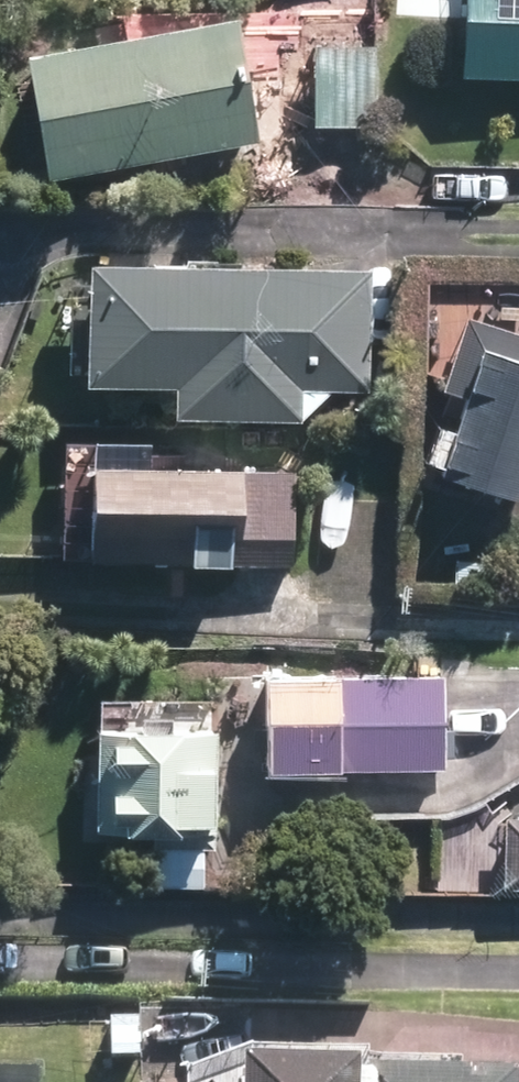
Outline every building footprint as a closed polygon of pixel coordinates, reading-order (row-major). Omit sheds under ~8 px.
[(465,62),(518,65),(518,0),(469,0),(465,62)] [(382,47),(321,47),(320,120),(382,120),(382,47)] [(242,51),(16,86),(30,178),(256,143),(242,51)] [(378,279),(114,265),(108,376),(189,380),(188,403),(307,409),(309,377),(373,380),(378,279)] [(491,336),(446,468),(518,493),(518,345),(491,336)] [(299,480),(96,468),(91,552),(294,564),(299,480)] [(451,675),(279,674),(278,765),(450,766),(451,675)] [(208,733),(101,729),(97,830),(204,835),(208,733)] [(206,848),(157,847),(157,878),(206,879),(206,848)] [(393,1064),(392,1081),(514,1081),(514,1070),(393,1064)] [(255,1073),(255,1081),(373,1081),(373,1077),(255,1073)]
